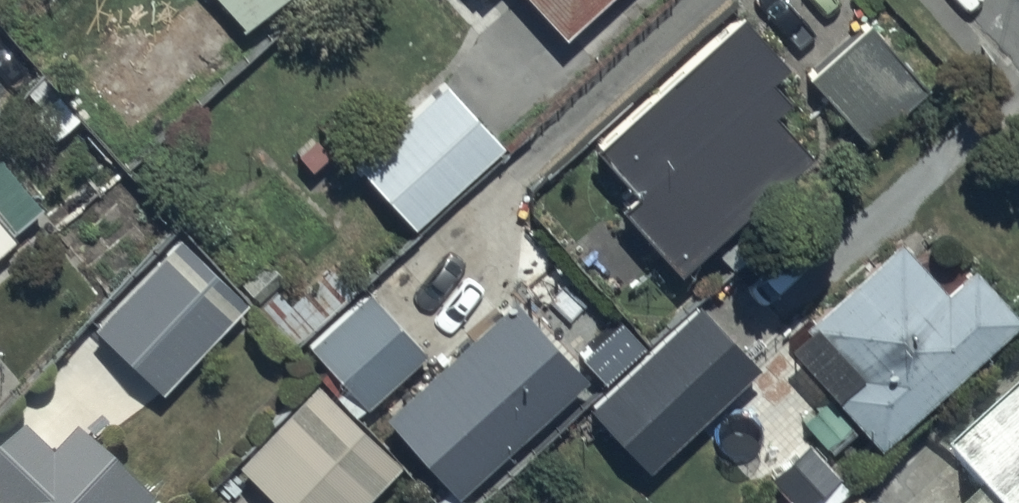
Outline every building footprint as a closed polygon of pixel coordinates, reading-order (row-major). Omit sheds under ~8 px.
[(245,34),(282,0),(213,0),(245,34)] [(562,45),(612,0),(521,0),(562,45)] [(783,73),(736,21),(570,169),(672,282),(804,164),(767,122),(781,110),(764,91),(783,73)] [(866,29),(806,84),(866,149),(926,94),(866,29)] [(442,89),(353,170),(411,233),(500,152),(442,89)] [(43,216),(0,165),(0,252),(43,216)] [(176,244),(90,334),(157,397),(242,307),(176,244)] [(893,250),(806,332),(855,384),(832,407),(880,458),(1017,328),(970,278),(944,303),(893,250)] [(422,362),(368,299),(307,350),(361,414),(422,362)] [(510,308),(383,423),(454,501),(581,386),(510,308)] [(692,309),(583,412),(644,477),(753,374),(692,309)] [(235,471),(269,502),(370,502),(399,473),(313,390),(235,471)] [(953,475),(979,502),(1018,502),(1018,414),(953,475)] [(85,450),(60,475),(36,452),(0,488),(0,502),(139,502),(85,450)] [(803,451),(765,483),(782,502),(813,502),(833,486),(803,451)]
